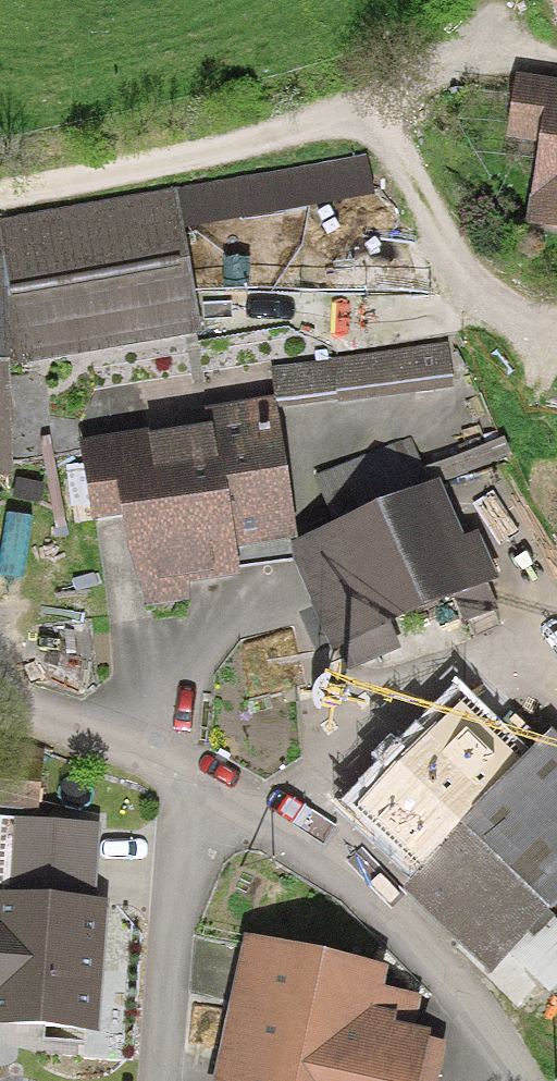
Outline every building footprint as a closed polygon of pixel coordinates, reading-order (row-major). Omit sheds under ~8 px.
[(522,83),(511,146),(541,152),(527,232),(556,237),(556,89),(522,83)] [(6,437),(2,368),(194,334),(179,249),(238,239),(229,187),(0,228),(0,437),(6,437)] [(444,383),(440,351),(269,374),(273,405),(444,383)] [(250,538),(285,533),(269,427),(80,457),(89,512),(120,507),(127,554),(138,587),(230,573),(229,568),(253,561),(250,538)] [(317,491),(335,532),(408,501),(392,461),(317,491)] [(291,552),(332,648),(474,589),(429,492),(408,501),(335,532),(291,552)] [(556,894),(556,755),(544,743),(540,747),(506,718),(489,737),(455,706),(353,812),(501,952),(536,916),(556,894)] [(33,769),(0,766),(0,805),(30,808),(33,769)] [(0,818),(0,1014),(98,1019),(104,900),(93,899),(97,823),(0,818)] [(536,932),(527,933),(520,938),(515,945),(513,953),(515,962),(519,969),(526,974),(534,976),(543,974),(550,970),(555,963),(556,956),(556,953),(556,947),(552,939),(545,934),(536,932)] [(389,975),(249,942),(246,956),(216,1080),(442,1080),(448,1046),(415,1041),(427,1003),(385,997),(389,975)]
